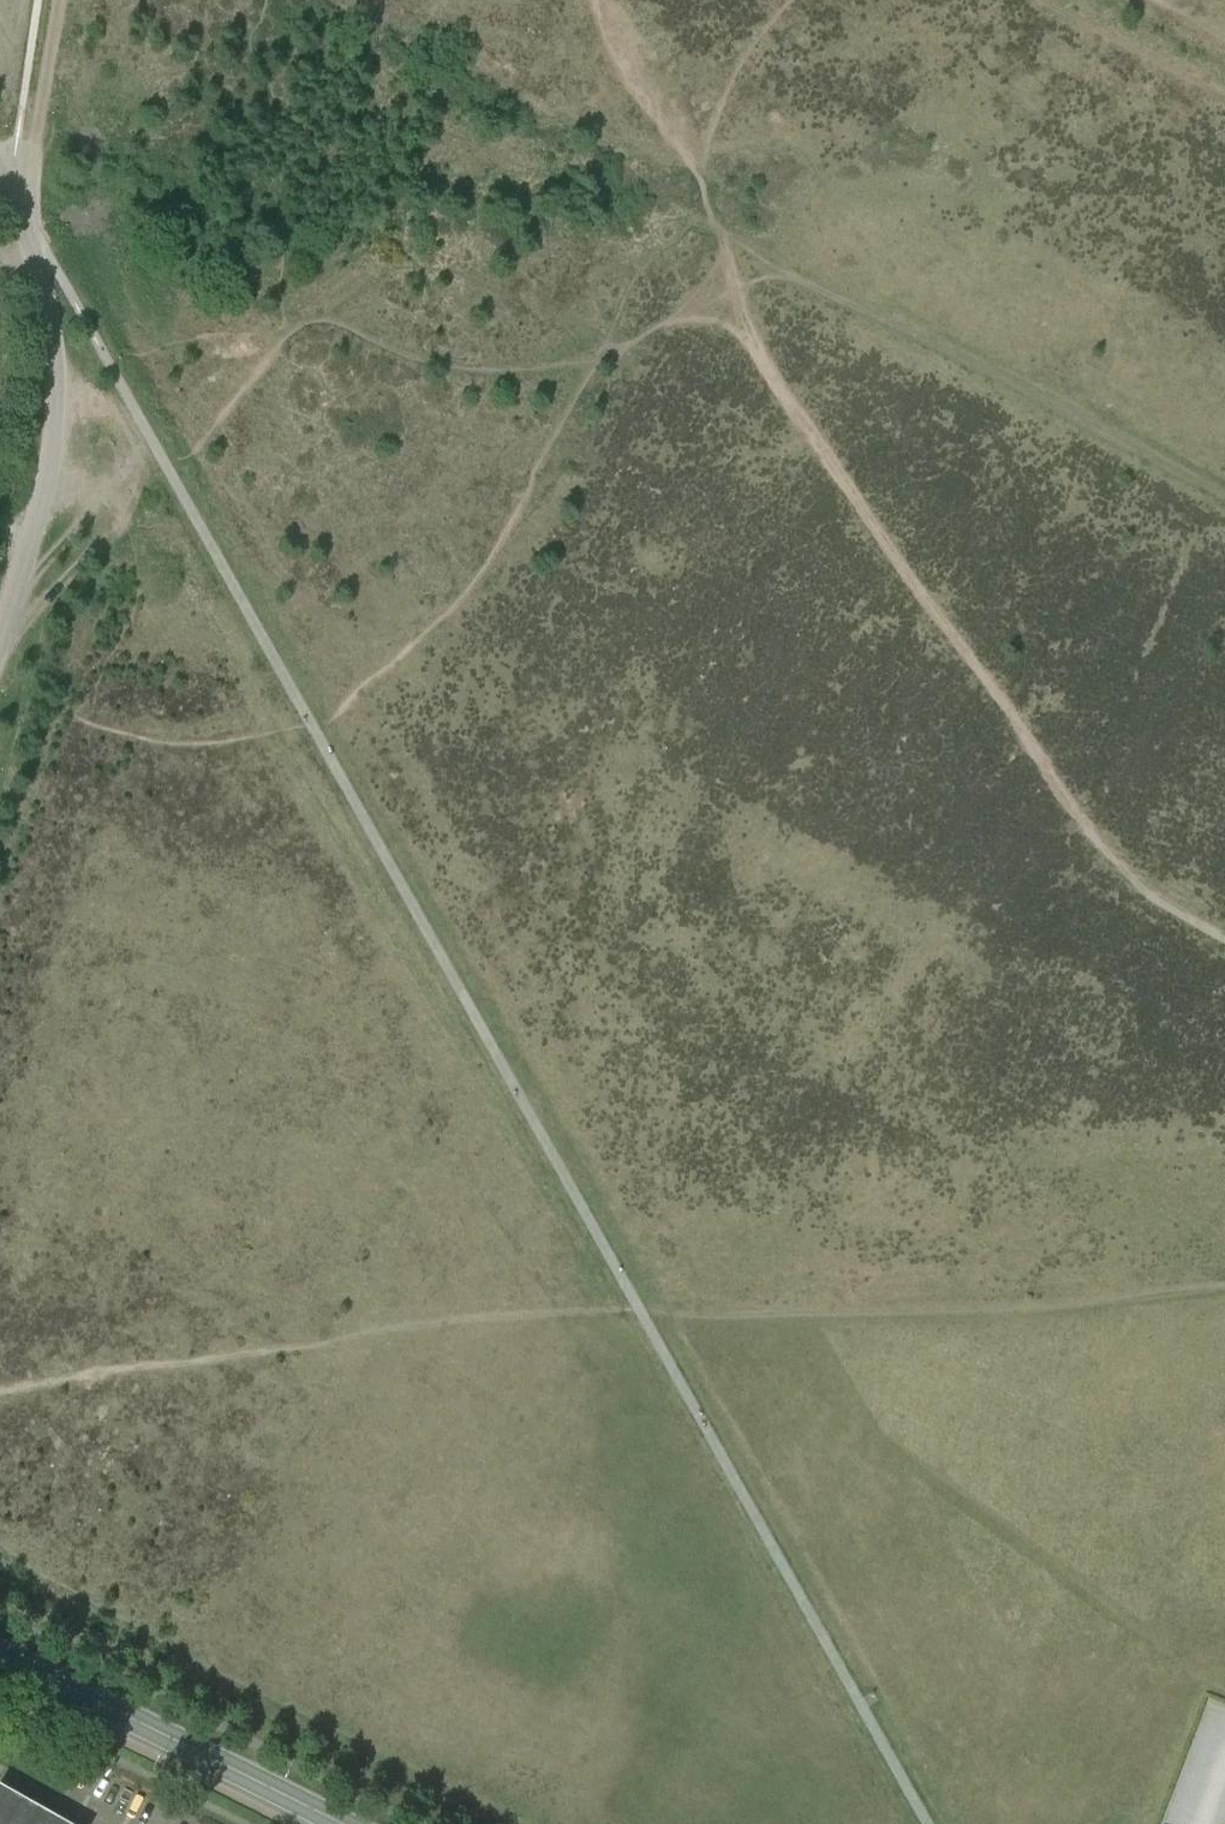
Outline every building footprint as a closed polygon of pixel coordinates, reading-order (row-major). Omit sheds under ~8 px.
[(0,1789),(0,1823),(62,1823),(0,1789)]
